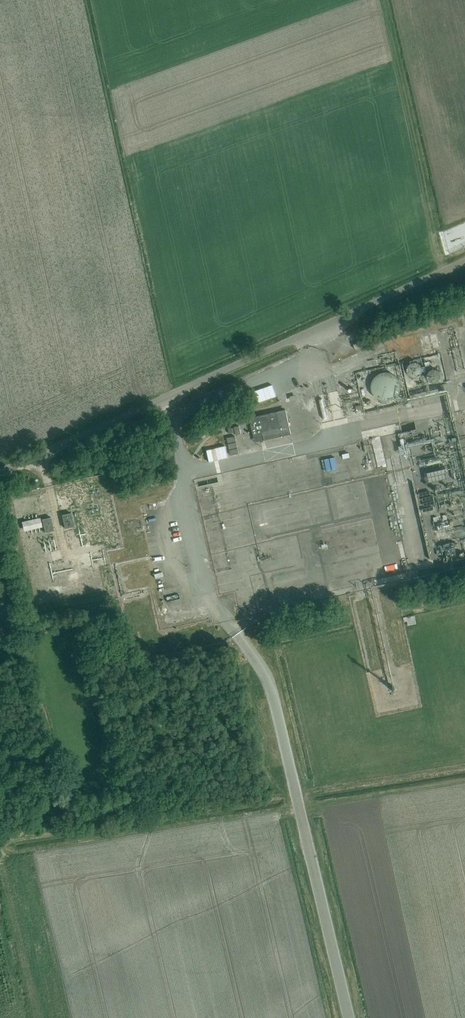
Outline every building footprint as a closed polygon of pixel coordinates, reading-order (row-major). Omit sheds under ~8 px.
[(464,243),(464,230),(450,237),(455,248),(464,243)] [(367,345),(364,340),(353,345),(356,350),(367,345)] [(409,369),(410,369),(410,370),(410,371),(410,372),(411,372),(411,373),(412,373),(412,374),(413,374),(414,374),(414,375),(415,375),(416,375),(417,375),(417,374),(418,374),(419,374),(419,373),(420,373),(420,372),(421,371),(421,370),(421,369),(421,368),(421,367),(421,366),(420,366),(420,365),(419,365),(419,364),(418,364),(418,363),(417,363),(416,363),(415,363),(414,363),(413,363),(413,364),(412,364),(411,365),(410,366),(410,367),(410,368),(409,368),(409,369)] [(428,375),(428,376),(428,377),(429,378),(429,379),(430,380),(431,381),(432,381),(432,382),(433,382),(434,382),(435,382),(436,382),(437,382),(438,382),(438,381),(439,381),(439,380),(440,380),(440,379),(441,379),(441,378),(441,377),(441,376),(441,375),(441,374),(441,373),(441,372),(440,372),(440,371),(439,371),(439,370),(438,370),(437,370),(437,369),(436,369),(435,369),(434,369),(433,369),(432,369),(432,370),(431,370),(431,371),(430,371),(430,372),(429,372),(429,373),(429,374),(428,374),(428,375)] [(373,385),(373,386),(374,386),(374,387),(374,388),(374,389),(374,390),(375,390),(375,391),(375,392),(376,392),(376,393),(377,393),(377,394),(378,394),(378,395),(379,395),(379,396),(380,396),(381,397),(382,397),(383,397),(384,397),(385,398),(386,398),(387,398),(388,397),(389,397),(390,397),(391,397),(391,396),(392,396),(393,395),(394,395),(394,394),(395,394),(395,393),(396,393),(396,392),(397,391),(397,390),(397,389),(398,389),(398,388),(398,387),(398,386),(398,385),(398,384),(398,383),(398,382),(398,381),(397,381),(397,380),(397,379),(396,379),(396,378),(395,377),(394,376),(393,375),(392,375),(392,374),(391,374),(390,374),(390,373),(389,373),(388,373),(387,373),(386,373),(385,373),(384,373),(383,373),(382,373),(382,374),(381,374),(380,374),(379,375),(378,375),(378,376),(377,376),(377,377),(376,377),(376,378),(375,379),(375,380),(374,381),(374,382),(374,383),(374,384),(373,384),(373,385)] [(315,388),(338,385),(337,376),(314,379),(315,388)] [(291,434),(286,410),(250,418),(253,435),(263,433),(264,440),(291,434)] [(418,431),(426,430),(425,421),(417,422),(418,431)] [(380,429),(364,430),(364,437),(380,436),(380,429)] [(238,447),(238,442),(237,442),(237,436),(230,437),(231,448),(238,447)] [(380,467),(389,465),(381,437),(372,440),(380,467)] [(430,480),(448,477),(446,468),(429,472),(430,480)] [(219,511),(228,509),(224,497),(216,499),(219,511)] [(74,526),(71,513),(62,515),(65,528),(74,526)] [(54,531),(51,517),(42,519),(45,533),(54,531)] [(42,527),(40,518),(22,522),(25,531),(42,527)] [(371,531),(372,536),(398,530),(397,524),(371,531)] [(217,538),(220,551),(225,550),(222,537),(217,538)] [(4,591),(0,591),(0,622),(10,620),(4,591)] [(409,625),(418,623),(416,615),(407,617),(409,625)]
